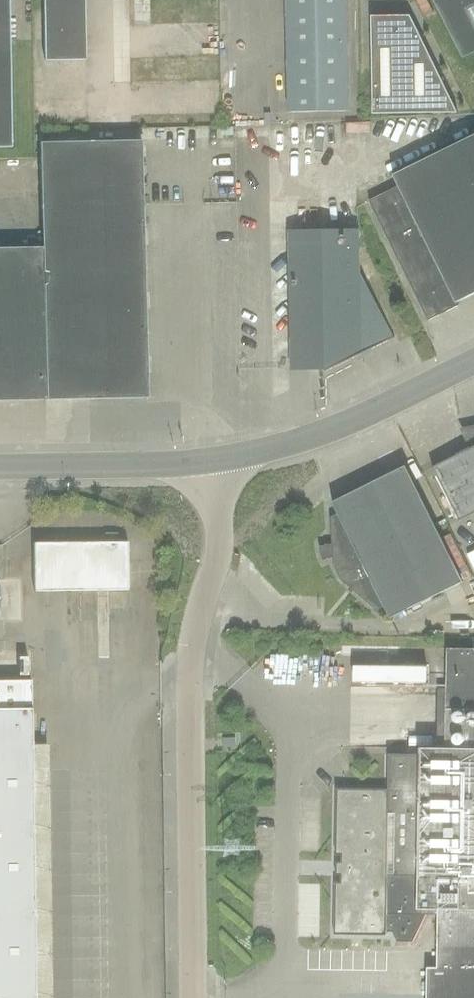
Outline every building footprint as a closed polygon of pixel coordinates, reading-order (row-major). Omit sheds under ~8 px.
[(10,0),(0,0),(0,147),(13,147),(10,0)] [(85,0),(44,0),(45,60),(86,59),(85,0)] [(289,112),(350,111),(348,0),(288,0),(289,112)] [(463,58),(473,53),(473,0),(434,0),(463,58)] [(374,114),(458,112),(411,15),(372,16),(374,114)] [(473,294),(473,135),(394,175),(399,186),(370,201),(429,321),(459,306),(458,302),(473,294)] [(41,142),(42,207),(144,205),(142,140),(41,142)] [(145,270),(144,205),(42,207),(43,247),(36,247),(36,273),(145,270)] [(292,232),(293,348),(281,348),(282,364),(294,364),(294,368),(326,367),(328,371),(392,339),(359,274),(358,231),(292,232)] [(37,335),(36,273),(36,247),(0,247),(0,400),(38,399),(37,335)] [(147,332),(145,270),(36,273),(37,335),(147,332)] [(149,397),(147,332),(37,335),(38,399),(149,397)] [(473,514),(473,447),(433,467),(460,521),(473,514)] [(335,564),(339,572),(435,524),(406,466),(333,502),(339,514),(332,518),(335,564)] [(464,582),(435,524),(339,572),(342,579),(378,609),(384,605),(391,618),(464,582)] [(35,591),(129,590),(129,541),(34,542),(35,591)] [(335,935),(388,935),(388,932),(394,932),(398,942),(414,942),(427,914),(440,915),(439,968),(429,967),(428,997),(473,997),(473,648),(448,648),(447,688),(447,748),(421,748),(421,754),(389,754),(389,789),(337,788),(336,855),(342,855),(342,861),(337,861),(337,876),(342,876),(342,882),(336,882),(335,935)] [(34,825),(32,680),(0,680),(0,997),(36,997),(34,825)]
